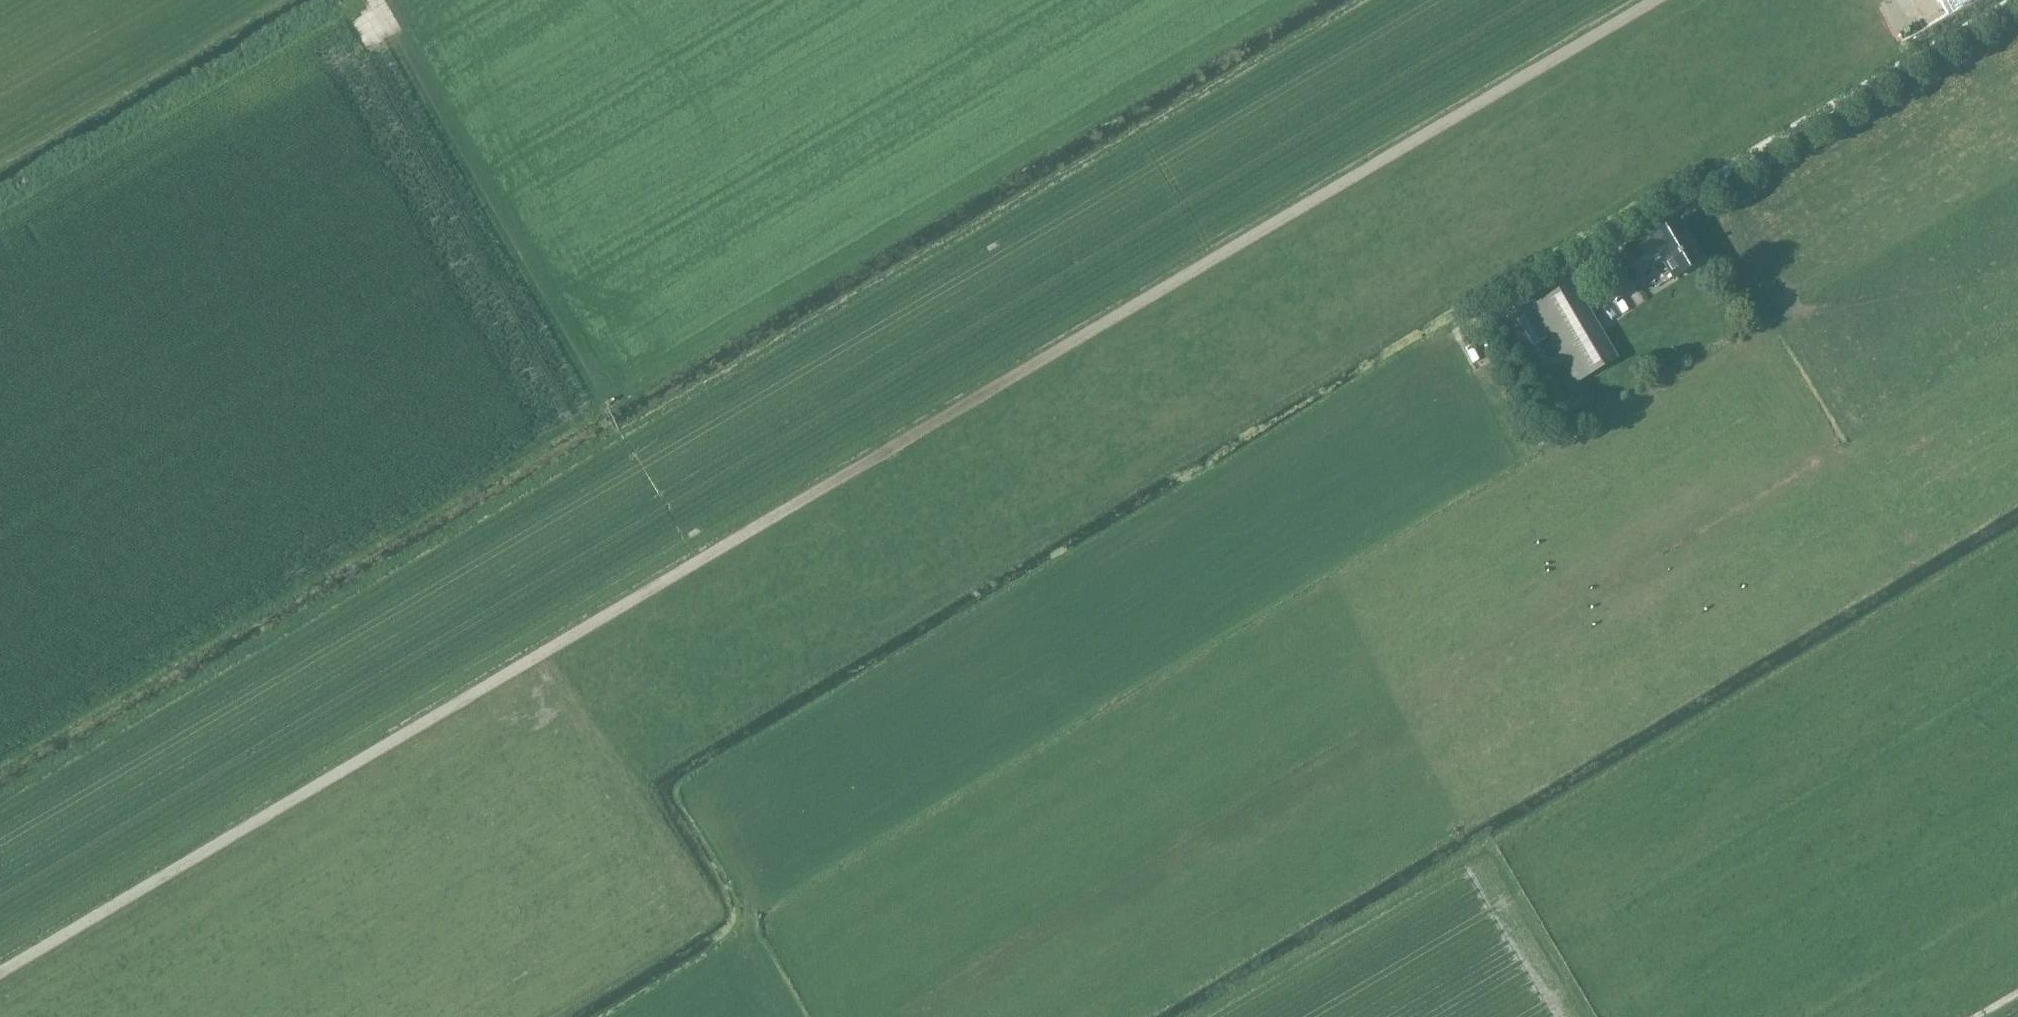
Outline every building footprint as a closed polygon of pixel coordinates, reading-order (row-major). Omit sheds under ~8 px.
[(1958,0),(1925,0),(1931,13),(1958,0)] [(1681,223),(1652,241),(1654,244),(1631,257),(1643,277),(1665,264),(1676,281),(1706,263),(1681,223)] [(1570,289),(1534,310),(1579,386),(1614,365),(1570,289)]
